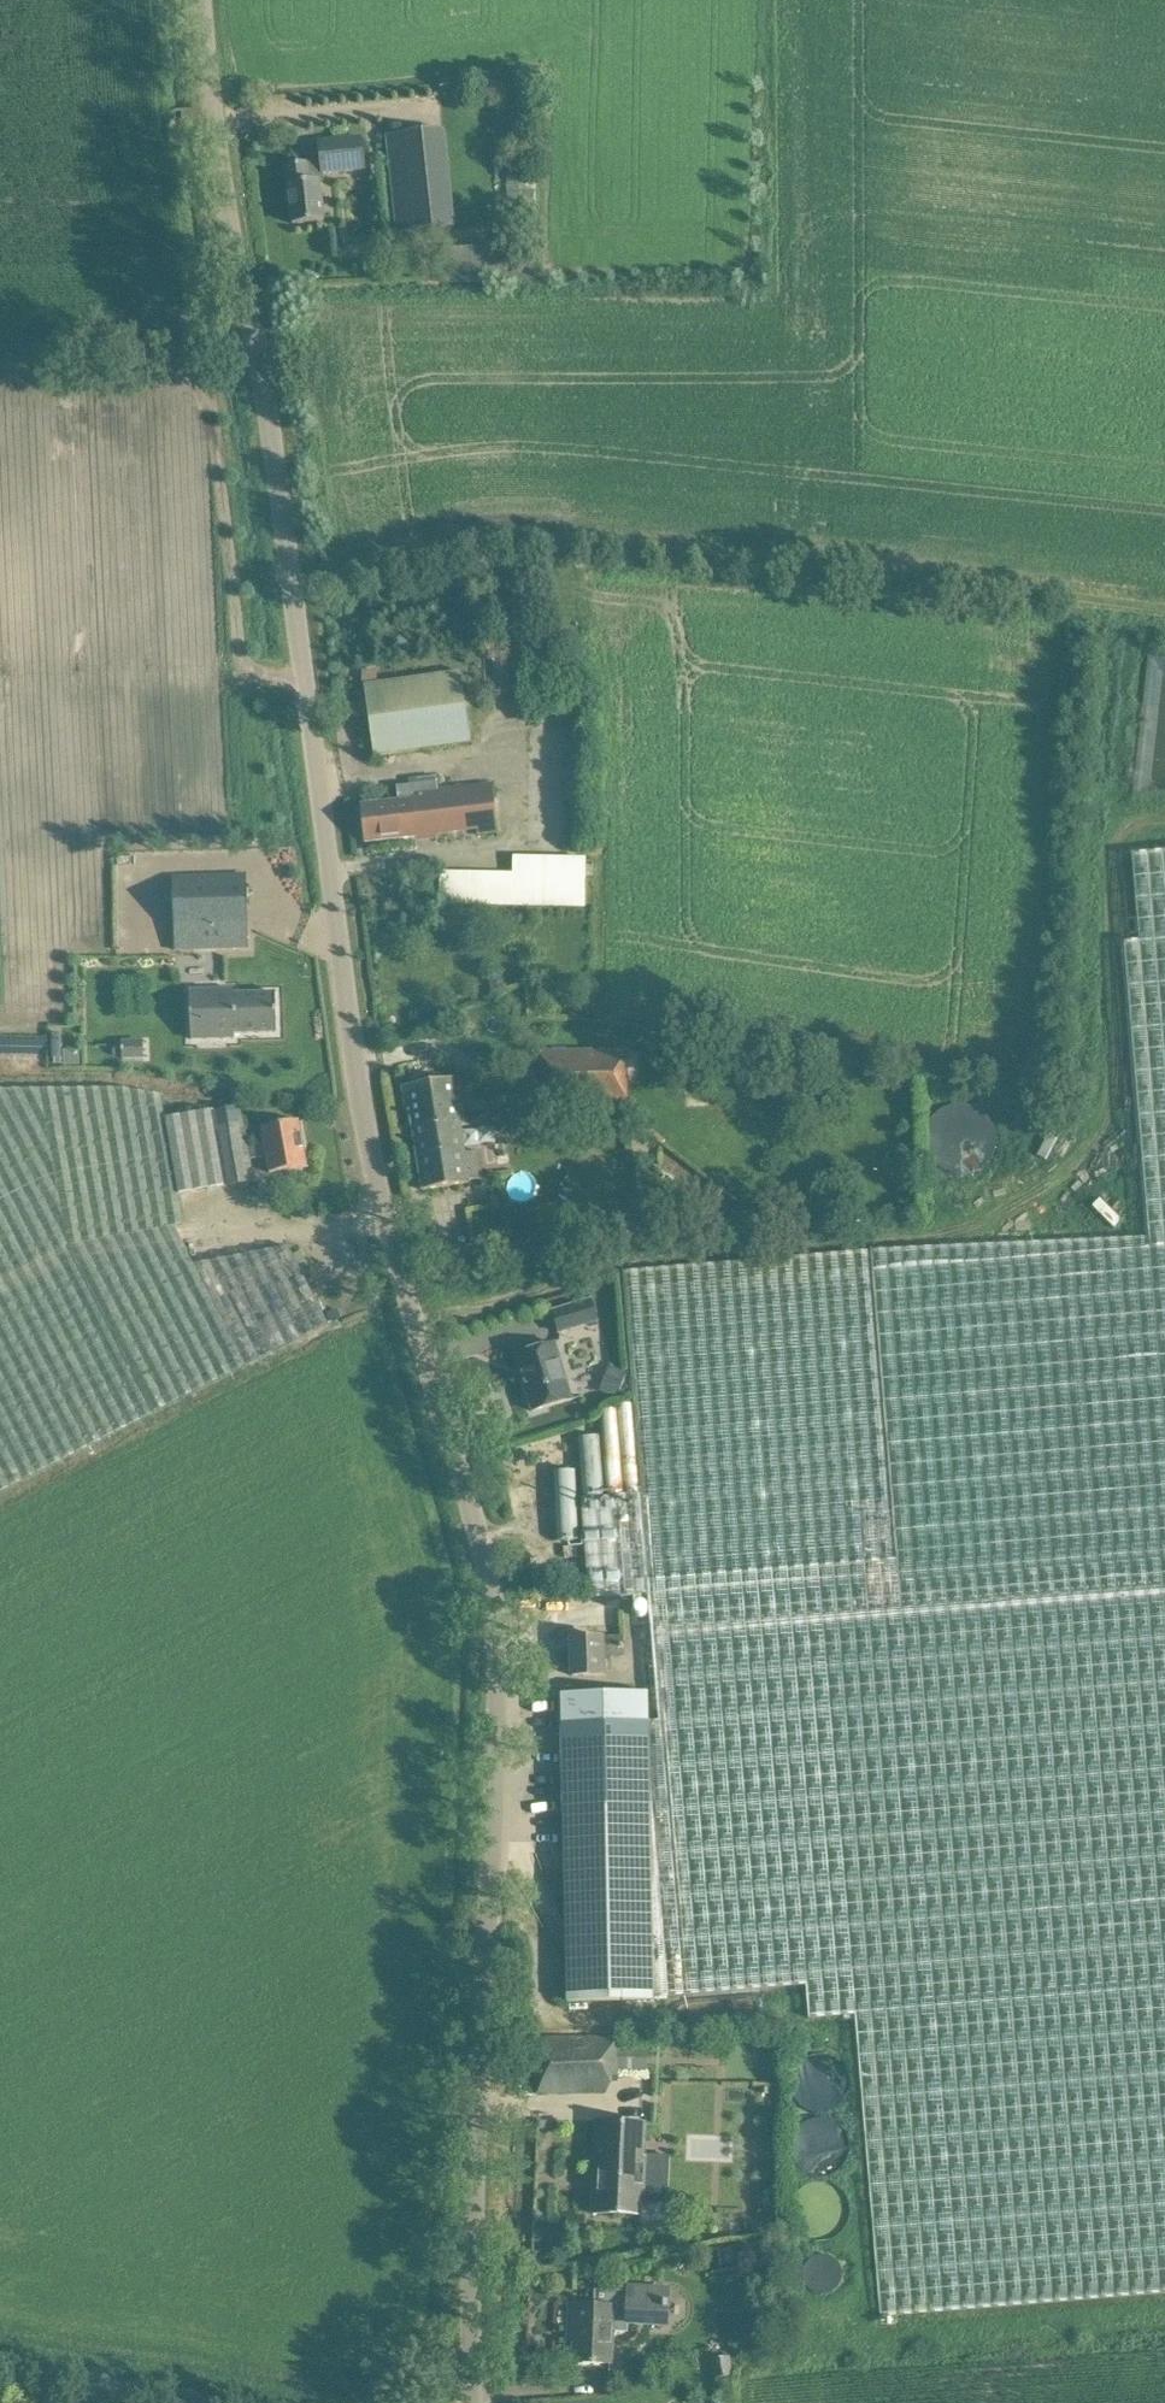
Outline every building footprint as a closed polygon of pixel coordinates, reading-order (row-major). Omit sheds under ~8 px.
[(398,229),(455,222),(445,130),(388,137),(398,229)] [(320,143),(324,173),(364,168),(360,138),(320,143)] [(292,224),(324,221),(319,182),(308,183),(306,164),(287,166),(292,224)] [(472,744),(462,672),(364,686),(373,757),(472,744)] [(436,777),(425,778),(409,780),(410,785),(397,787),(398,801),(360,805),(365,843),(477,830),(478,835),(494,833),(492,785),(438,791),(436,777)] [(532,865),(460,864),(459,891),(605,894),(605,851),(532,850),(532,865)] [(641,1496),(581,1501),(589,1599),(649,1595),(660,1722),(648,1722),(653,1998),(806,1985),(809,2019),(855,2015),(881,2317),(1164,2294),(1164,854),(1132,857),(1140,943),(1124,944),(1150,1238),(897,1250),(623,1272),(641,1496)] [(174,878),(175,950),(248,948),(246,876),(174,878)] [(190,991),(191,1040),(234,1039),(234,1034),(277,1032),(276,993),(233,994),(233,990),(190,991)] [(122,1059),(144,1058),(143,1041),(122,1042),(122,1046),(113,1046),(113,1055),(122,1055),(122,1059)] [(544,1052),(546,1122),(628,1121),(627,1051),(544,1052)] [(410,1111),(412,1127),(463,1119),(457,1079),(403,1087),(407,1111),(410,1111)] [(258,1158),(256,1146),(247,1148),(240,1107),(212,1112),(212,1110),(165,1119),(161,1095),(120,1089),(0,1089),(0,1493),(328,1324),(288,1247),(194,1264),(175,1227),(184,1225),(179,1195),(254,1181),(250,1159),(258,1158)] [(467,1118),(463,1119),(412,1127),(422,1190),(469,1183),(460,1127),(468,1126),(467,1118)] [(298,1121),(262,1128),(265,1144),(256,1146),(258,1158),(267,1156),(271,1173),(306,1167),(298,1121)] [(553,1312),(559,1333),(597,1322),(591,1300),(553,1312)] [(555,1344),(519,1354),(527,1382),(524,1383),(532,1412),(572,1400),(555,1344)] [(571,1639),(572,1676),(604,1675),(604,1656),(623,1655),(622,1638),(571,1639)] [(653,1998),(648,1722),(647,1693),(561,1694),(567,2002),(653,2001),(653,1998)] [(537,2094),(606,2096),(606,2078),(619,2078),(619,2038),(531,2038),(531,2078),(537,2078),(537,2094)] [(632,2067),(662,2069),(663,2049),(633,2048),(632,2067)] [(591,2214),(638,2216),(639,2185),(648,2186),(649,2156),(644,2156),(646,2123),(595,2121),(595,2123),(601,2123),(598,2191),(593,2191),(591,2214)] [(749,2223),(749,2233),(763,2233),(763,2223),(749,2223)] [(822,2246),(825,2276),(850,2274),(847,2243),(822,2246)] [(594,2289),(594,2306),(571,2305),(570,2326),(576,2326),(574,2362),(611,2364),(612,2332),(628,2333),(629,2323),(665,2324),(665,2322),(665,2308),(668,2308),(668,2301),(666,2301),(667,2290),(628,2289),(628,2290),(594,2289)]
